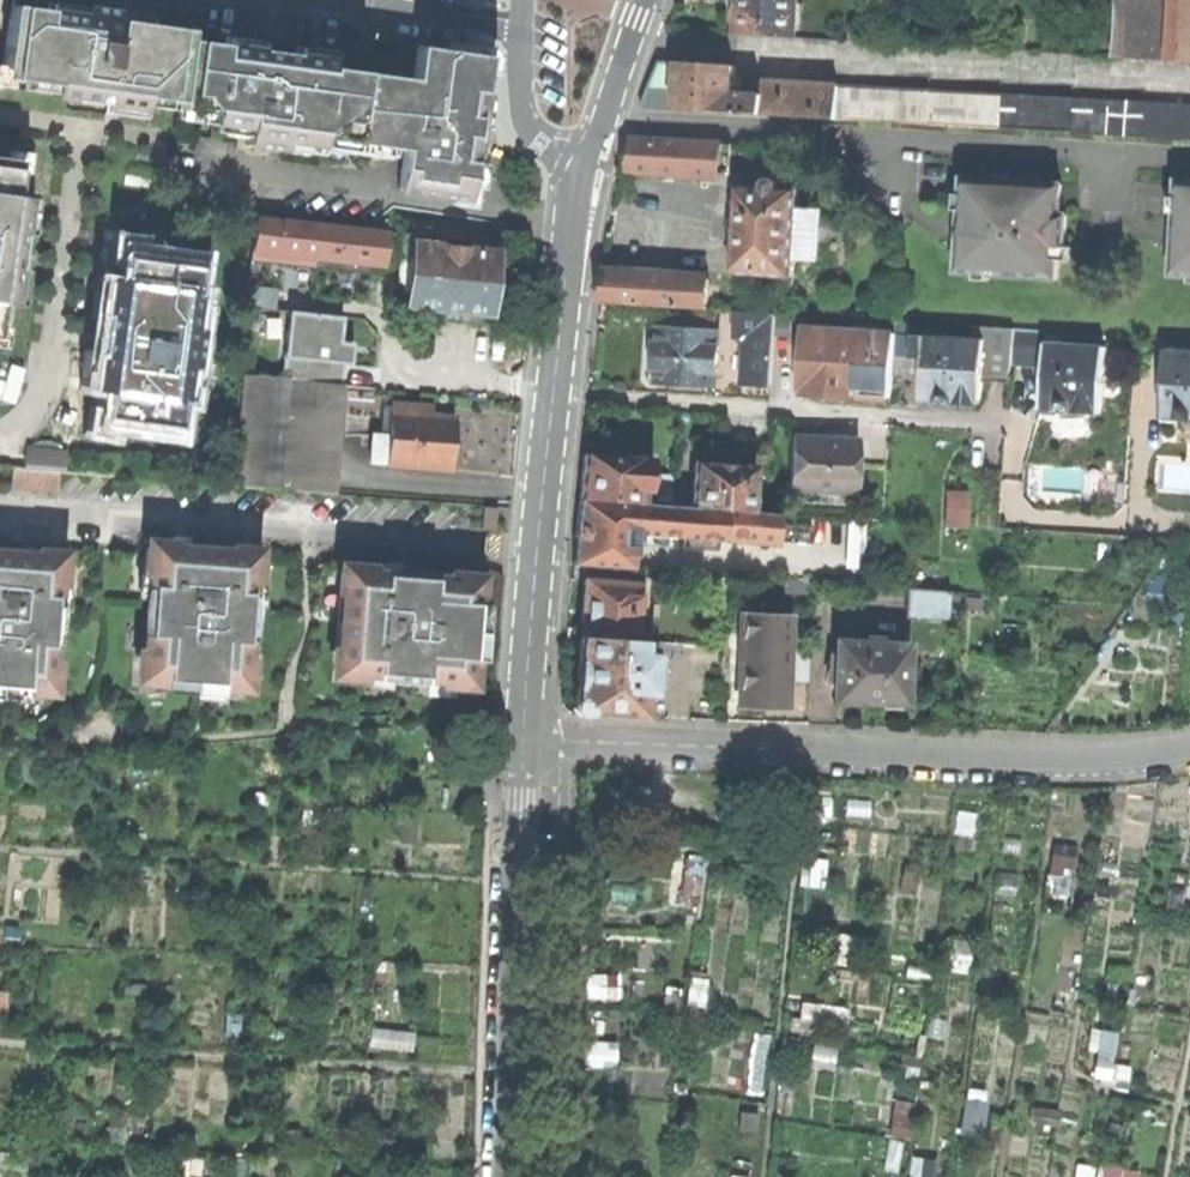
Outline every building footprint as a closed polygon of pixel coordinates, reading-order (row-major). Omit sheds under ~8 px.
[(56,85),(55,97),(144,109),(146,97),(181,102),(180,110),(214,114),(213,123),(249,128),(246,145),(285,150),(286,142),(321,146),(322,138),(404,149),(399,189),(469,198),(478,137),(489,55),(419,46),(414,79),(366,73),(332,68),(333,59),(190,40),(191,30),(120,20),(121,12),(104,9),(85,7),(84,15),(37,9),(38,3),(36,0),(14,0),(4,69),(12,80),(56,85)] [(740,36),(795,39),(797,0),(742,0),(742,3),(740,36)] [(1169,0),(1119,0),(1115,58),(1165,61),(1169,0)] [(1173,63),(1189,63),(1189,0),(1176,0),(1173,63)] [(656,74),(650,89),(680,91),(681,64),(661,63),(656,74)] [(679,112),(732,115),(733,96),(735,67),(681,64),(680,91),(679,112)] [(763,97),(733,96),(732,115),(838,121),(840,86),(764,82),(763,97)] [(840,86),(838,121),(1189,140),(1189,106),(840,86)] [(679,112),(680,91),(650,89),(641,110),(679,112)] [(716,175),(718,146),(632,141),(624,172),(716,178),(716,175)] [(716,175),(730,176),(732,147),(718,146),(716,175)] [(2,303),(14,305),(28,197),(16,196),(20,170),(12,159),(0,157),(0,316),(2,303)] [(962,230),(960,274),(1059,279),(1060,248),(1067,249),(1069,217),(1063,217),(1065,186),(1011,183),(965,181),(962,230)] [(735,273),(794,277),(795,259),(798,210),(799,192),(779,190),(780,186),(777,183),(771,182),(767,185),(767,190),(741,188),(738,229),(735,273)] [(1173,277),(1189,278),(1189,184),(1178,183),(1177,199),(1177,214),(1176,232),(1173,277)] [(821,211),(798,210),(795,259),(818,260),(821,211)] [(281,220),(257,217),(253,251),(278,253),(281,220)] [(281,220),(278,253),(330,259),(333,226),(281,220)] [(333,226),(330,259),(354,262),(358,228),(333,226)] [(358,228),(354,262),(370,264),(384,265),(388,232),(358,228)] [(402,253),(415,254),(416,244),(418,244),(419,235),(404,234),(402,253)] [(412,287),(410,304),(489,313),(492,280),(495,252),(418,244),(416,244),(415,254),(412,287)] [(112,427),(177,436),(186,365),(195,367),(200,330),(192,329),(201,258),(136,249),(125,257),(122,283),(110,282),(103,331),(96,389),(107,390),(103,416),(112,427)] [(370,273),(370,264),(354,262),(330,259),(278,253),(253,251),(252,259),(370,273)] [(412,287),(415,254),(402,253),(398,286),(412,287)] [(651,307),(654,275),(603,271),(601,304),(651,307)] [(709,279),(654,275),(651,307),(707,311),(709,279)] [(280,290),(250,287),(248,308),(278,311),(280,290)] [(290,379),(340,384),(344,384),(346,364),(353,365),(356,343),(343,341),(345,316),(291,313),(284,378),(290,379)] [(754,333),(755,314),(738,313),(737,331),(754,333)] [(777,316),(755,314),(754,333),(751,384),(772,385),(777,316)] [(1011,385),(1012,364),(1014,331),(975,328),(974,341),(986,342),(983,383),(1011,385)] [(862,396),(866,333),(806,329),(802,392),(829,394),(862,396)] [(659,357),(657,384),(716,388),(720,334),(661,330),(659,357)] [(1012,364),(1045,366),(1046,345),(1047,333),(1014,331),(1012,364)] [(862,396),(891,398),(893,374),(895,336),(866,333),(862,396)] [(912,359),(914,337),(895,336),(893,374),(923,376),(925,360),(912,359)] [(912,359),(925,360),(926,338),(914,337),(912,359)] [(925,360),(923,376),(921,405),(934,405),(953,407),(953,402),(981,404),(983,383),(986,342),(974,341),(926,338),(925,360)] [(1045,366),(1042,411),(1069,412),(1102,415),(1103,392),(1117,392),(1118,372),(1105,371),(1107,349),(1046,345),(1045,366)] [(1167,352),(1163,418),(1180,419),(1179,421),(1189,422),(1189,354),(1167,352)] [(233,485),(282,488),(290,379),(284,378),(242,374),(233,485)] [(340,384),(290,379),(282,488),(332,492),(340,384)] [(374,433),(372,460),(389,462),(388,464),(453,469),(455,444),(457,416),(424,414),(425,404),(393,401),(391,434),(374,433)] [(791,438),(788,489),(797,490),(844,493),(854,493),(856,442),(822,440),(791,438)] [(27,446),(25,466),(48,468),(50,449),(27,446)] [(579,500),(634,504),(635,490),(649,491),(651,460),(624,458),(616,457),(585,455),(582,455),(579,500)] [(722,456),(721,465),(732,465),(733,457),(722,456)] [(724,510),(753,512),(756,467),(732,465),(721,465),(708,464),(695,463),(692,508),(724,510)] [(947,489),(947,525),(971,525),(971,489),(947,489)] [(843,504),(844,493),(797,490),(796,502),(843,504)] [(692,508),(634,504),(579,500),(577,527),(575,565),(631,569),(634,534),(722,540),(722,538),(724,510),(692,508)] [(484,505),(482,528),(491,529),(495,530),(497,506),(484,505)] [(753,512),(724,510),(722,538),(774,542),(776,514),(753,512)] [(153,575),(144,685),(167,686),(167,677),(220,682),(219,691),(242,692),(251,583),(260,583),(262,557),(203,552),(146,548),(144,574),(153,575)] [(25,685),(25,694),(47,696),(56,586),(65,587),(67,560),(8,555),(0,555),(0,683),(25,685)] [(348,564),(339,679),(365,682),(366,673),(476,681),(478,659),(469,658),(473,605),(482,606),(484,583),(421,578),(374,574),(375,566),(348,564)] [(581,610),(579,639),(633,642),(635,617),(643,617),(645,585),(583,581),(581,610)] [(785,581),(785,593),(812,595),(812,582),(785,581)] [(920,618),(923,591),(907,590),(905,617),(920,618)] [(923,591),(920,618),(947,620),(949,593),(923,591)] [(742,615),(738,698),(761,699),(787,700),(790,617),(742,615)] [(579,639),(574,716),(655,721),(658,671),(649,671),(650,661),(650,657),(638,657),(639,643),(633,642),(579,639)] [(650,643),(639,643),(638,657),(650,657),(650,661),(665,662),(666,644),(650,643)] [(837,645),(835,702),(857,703),(879,704),(880,701),(904,702),(907,648),(837,645)] [(9,1009),(9,989),(0,989),(0,1009),(9,1009)] [(561,1060),(590,1060),(590,1045),(561,1045),(561,1060)] [(1140,1169),(1106,1163),(1103,1176),(1138,1176),(1140,1169)]
